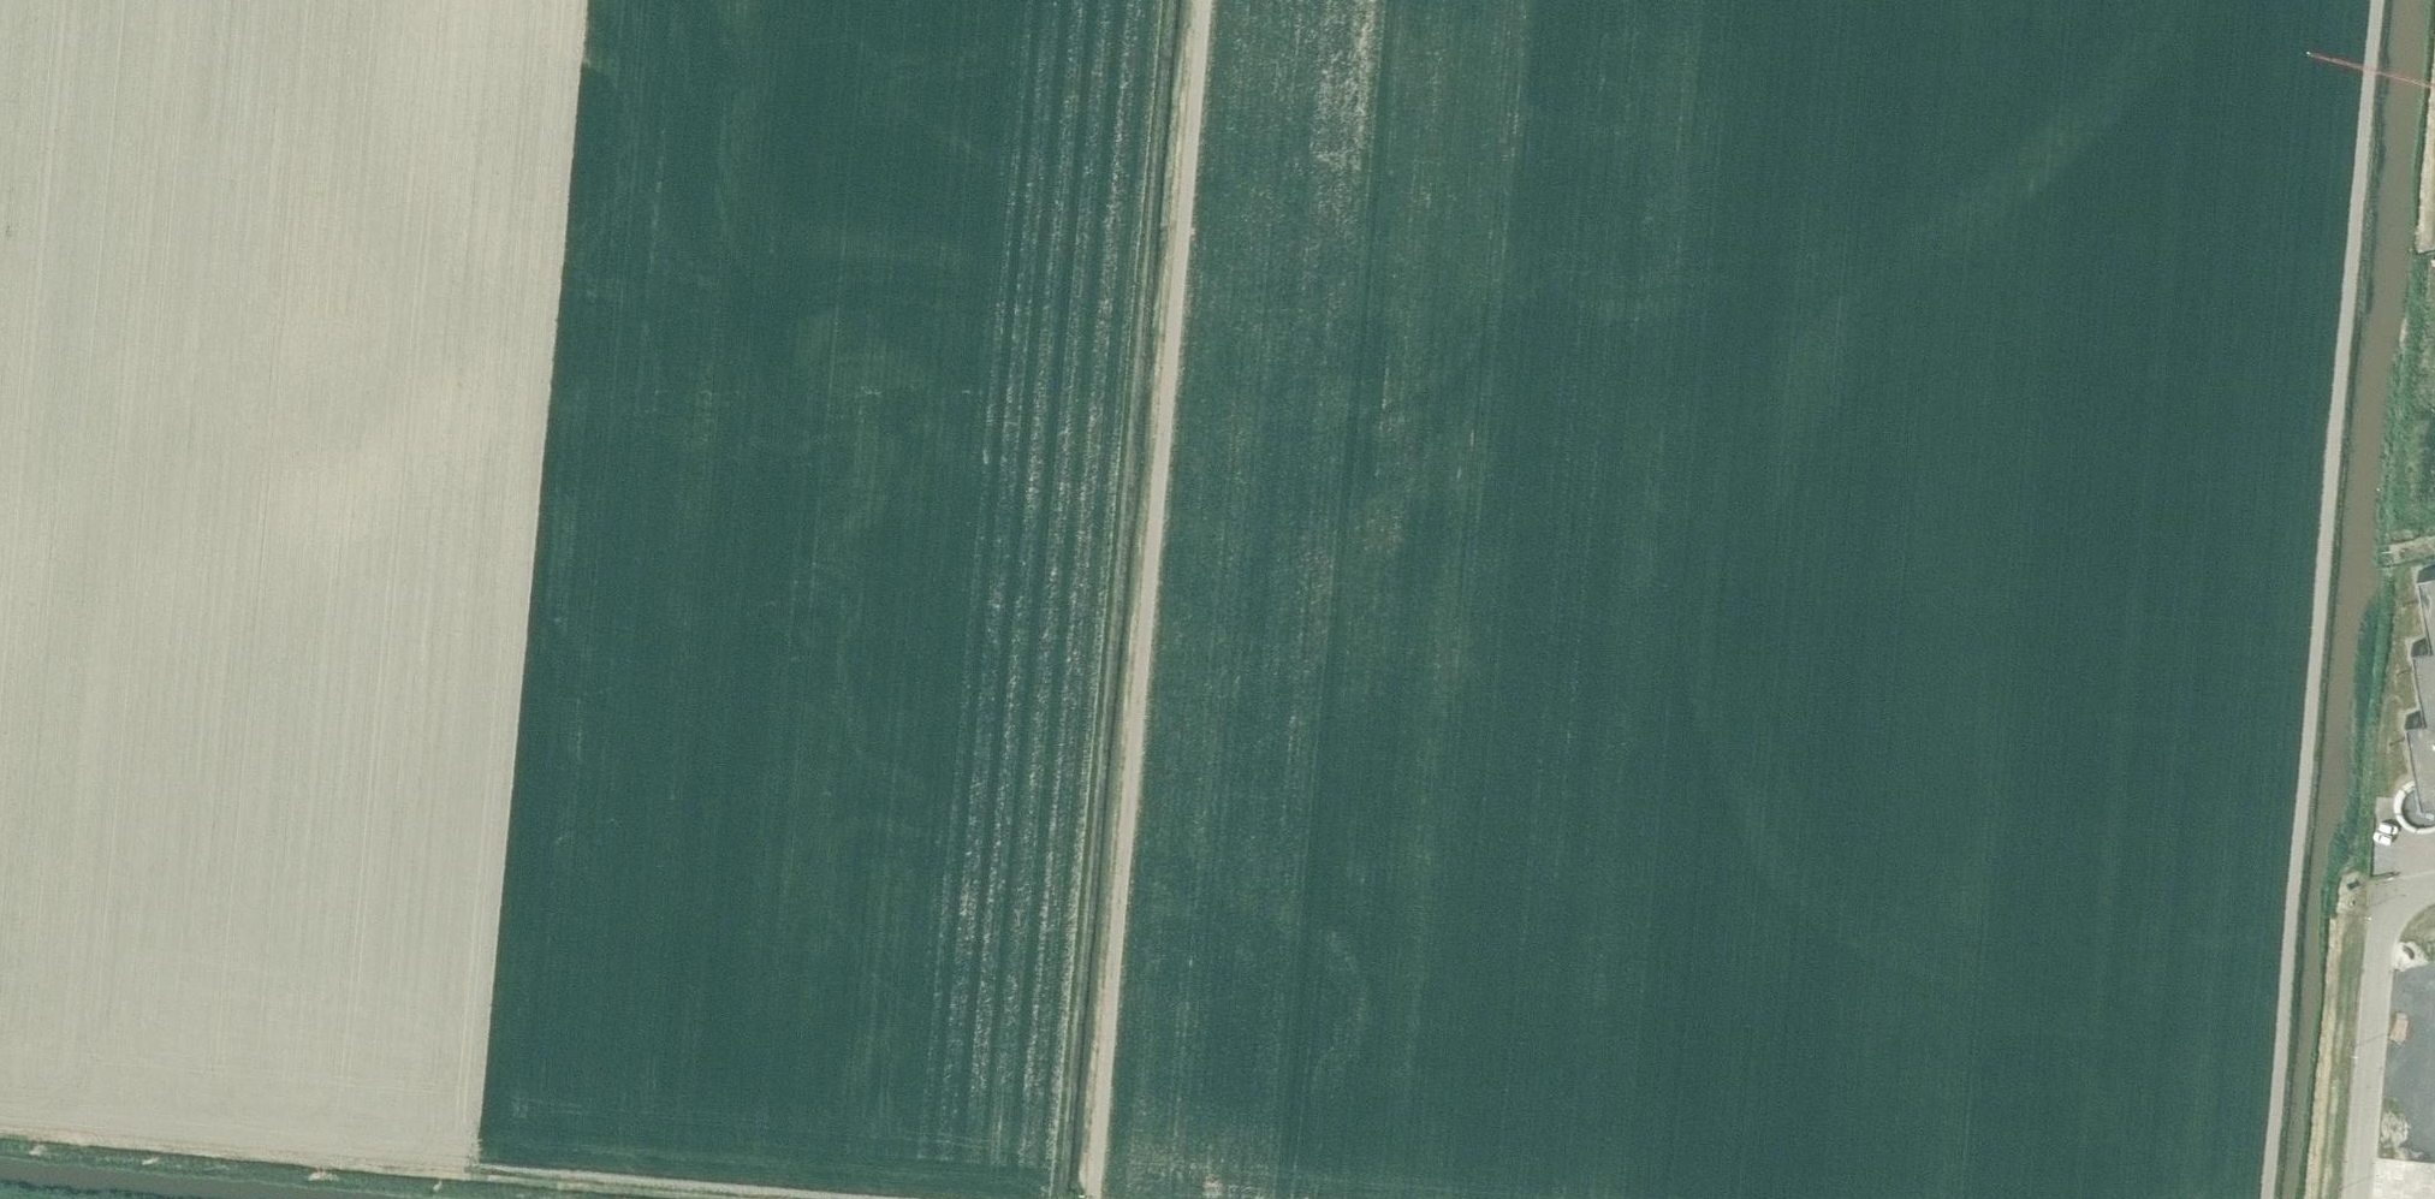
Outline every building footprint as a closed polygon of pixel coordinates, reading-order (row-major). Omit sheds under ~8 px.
[(2419,570),(2432,641),(2414,644),(2414,643),(2413,643),(2426,714),(2408,717),(2408,715),(2406,716),(2418,780),(2415,780),(2412,782),(2409,784),(2406,786),(2404,789),(2402,792),(2401,796),(2400,799),(2400,802),(2400,806),(2401,809),(2403,812),(2404,815),(2406,817),(2409,819),(2412,821),(2416,823),(2420,824),(2424,824),(2428,823),(2432,822),(2434,821),(2434,567),(2419,570)] [(2433,1016),(2426,1112),(2434,1113),(2434,1016),(2433,1016)] [(2354,1111),(2364,1112),(2364,1087),(2354,1087),(2354,1111)]
